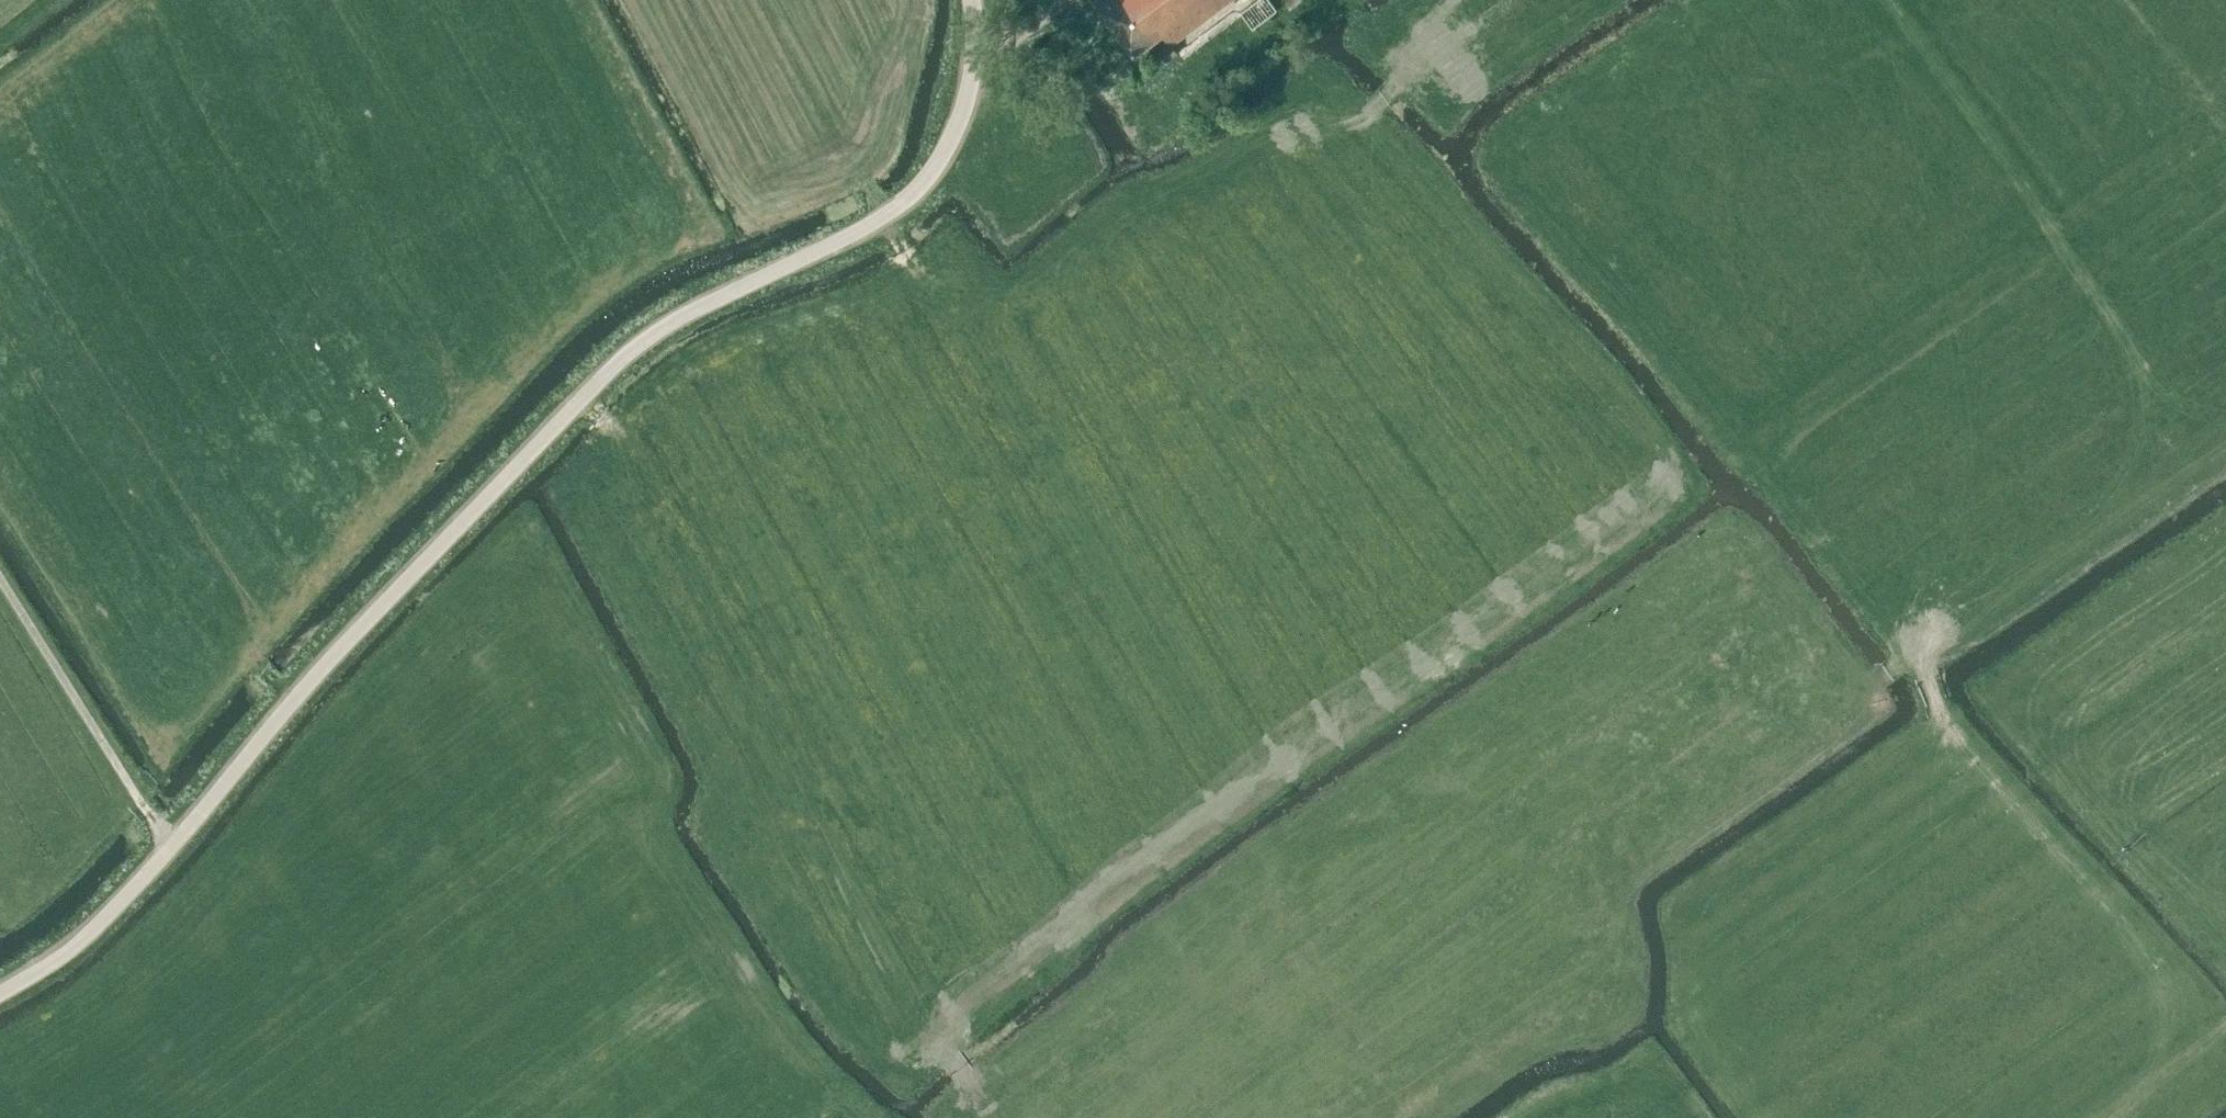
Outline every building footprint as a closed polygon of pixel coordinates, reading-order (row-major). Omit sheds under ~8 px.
[(1093,0),(1134,55),(1163,33),(1172,44),(1230,0),(1093,0)] [(1242,12),(1253,27),(1277,10),(1270,0),(1259,0),(1242,12)] [(1171,45),(1160,54),(1166,62),(1178,54),(1171,45)]
